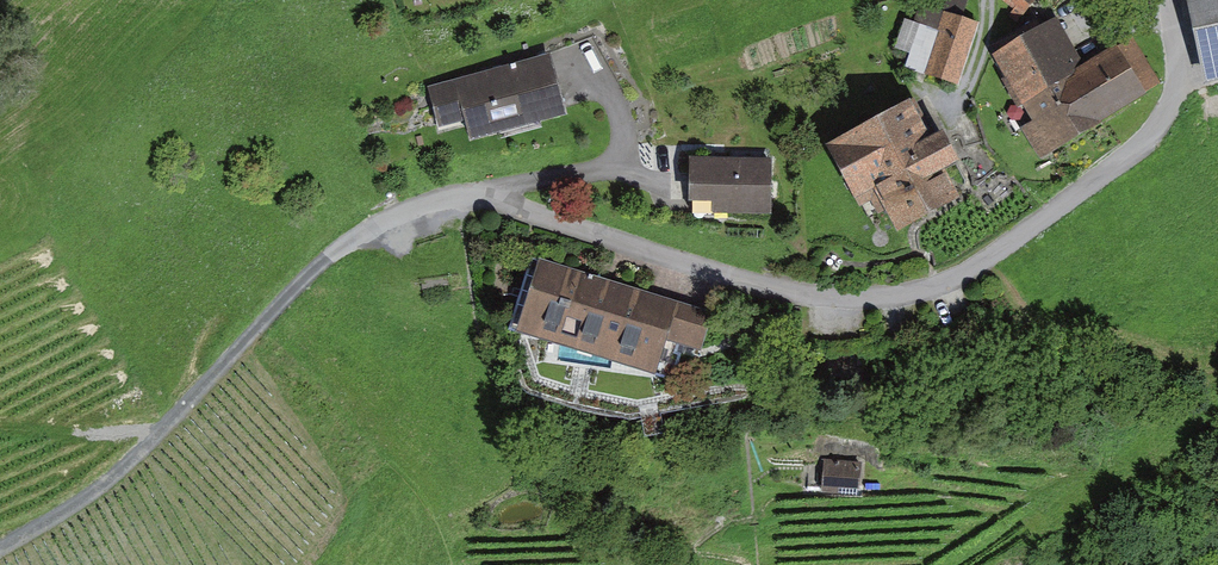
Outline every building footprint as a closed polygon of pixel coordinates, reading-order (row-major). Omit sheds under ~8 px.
[(982,22),(965,16),(970,0),(949,0),(946,9),(933,5),(926,24),(908,18),(894,59),(961,82),(982,22)] [(1024,14),(1036,0),(1007,0),(1024,14)] [(1205,78),(1217,76),(1217,0),(1190,0),(1205,78)] [(1059,16),(992,54),(1033,124),(1005,141),(1015,161),(1034,150),(1041,161),(1147,96),(1144,93),(1163,81),(1135,35),(1119,45),(1116,42),(1084,61),(1059,16)] [(554,52),(428,82),(450,144),(570,110),(554,52)] [(907,97),(820,143),(854,208),(870,199),(889,233),(956,198),(940,167),(954,160),(936,127),(925,132),(907,97)] [(772,159),(687,158),(687,212),(771,213),(772,159)] [(711,313),(531,257),(508,332),(647,375),(657,341),(698,354),(711,313)] [(861,467),(825,464),(822,491),(858,494),(861,467)]
